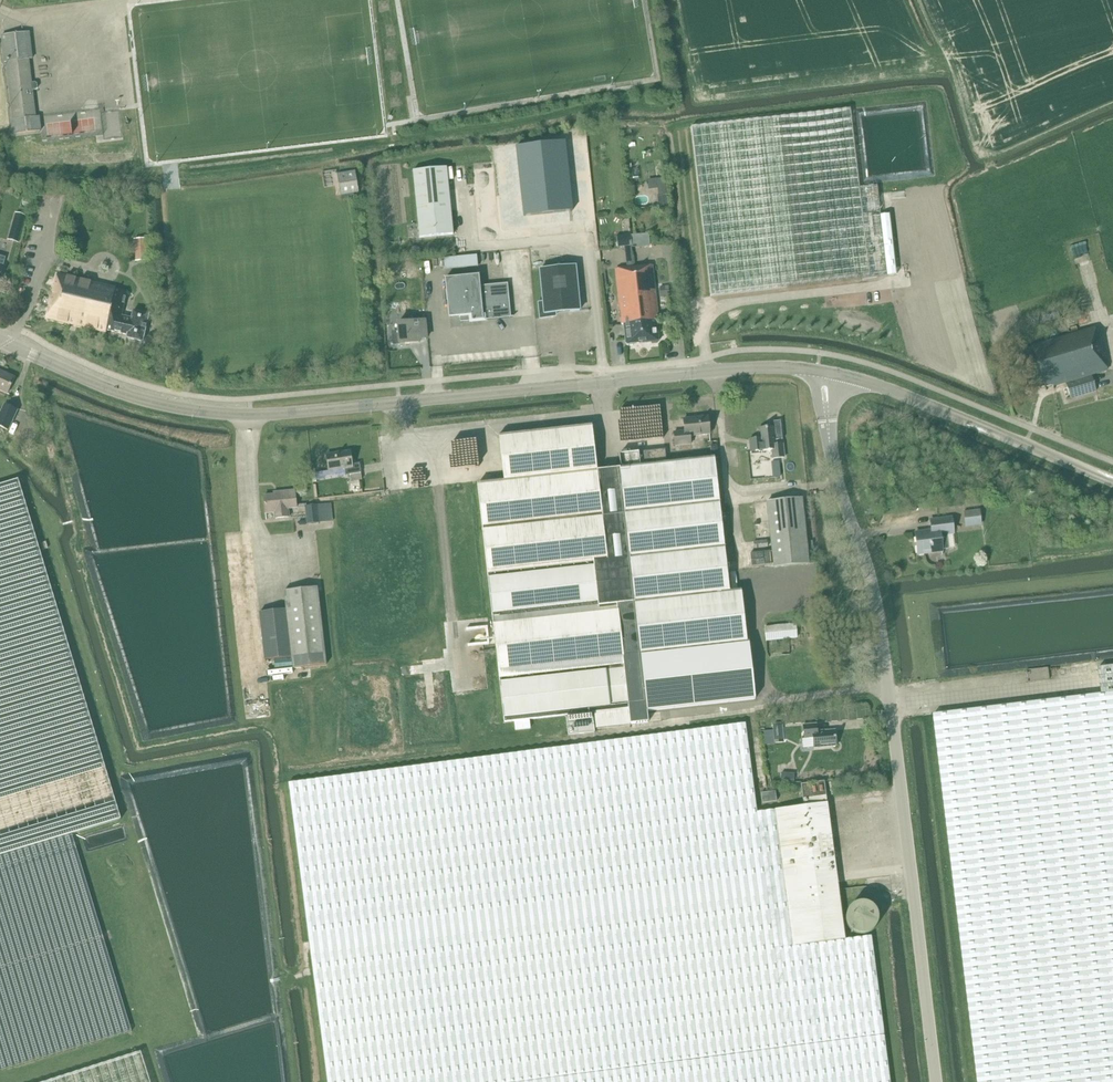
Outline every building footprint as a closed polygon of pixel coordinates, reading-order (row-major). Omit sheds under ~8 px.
[(13,134),(36,132),(41,131),(39,117),(36,117),(33,91),(37,90),(38,88),(37,84),(36,83),(32,83),(29,60),(32,59),(29,33),(2,36),(5,62),(7,62),(14,120),(12,120),(12,125),(13,134)] [(711,296),(888,276),(896,275),(889,215),(881,216),(877,186),(860,188),(851,109),(691,127),(711,296)] [(402,114),(395,115),(396,124),(403,123),(402,114)] [(566,142),(517,147),(524,216),(573,212),(566,142)] [(453,235),(449,192),(447,168),(444,168),(413,171),(415,192),(420,238),(427,237),(444,235),(453,235)] [(341,193),(341,196),(359,193),(356,172),(338,175),(341,193)] [(666,196),(664,180),(656,180),(658,196),(666,196)] [(15,214),(10,234),(20,237),(26,217),(15,214)] [(653,246),(652,233),(620,235),(620,247),(653,246)] [(147,259),(146,239),(136,240),(138,260),(147,259)] [(478,267),(477,256),(443,259),(445,270),(478,267)] [(659,321),(653,265),(634,267),(637,298),(634,299),(637,320),(647,318),(648,328),(641,329),(643,343),(659,341),(657,321),(659,321)] [(554,317),(554,314),(580,311),(575,266),(541,269),(544,302),(539,303),(541,318),(554,317)] [(634,267),(616,269),(622,325),(624,325),(626,345),(643,343),(641,329),(648,328),(647,318),(637,320),(634,299),(637,298),(634,267)] [(58,275),(48,318),(107,332),(107,330),(128,335),(127,338),(143,342),(149,315),(133,311),(132,318),(121,316),(127,291),(58,275)] [(481,286),(479,275),(445,278),(449,318),(460,317),(461,322),(512,318),(508,283),(481,286)] [(670,297),(669,286),(660,287),(661,298),(670,297)] [(427,339),(424,316),(424,320),(398,323),(399,332),(393,332),(394,344),(391,345),(419,343),(419,340),(426,339),(426,340),(427,339)] [(1032,349),(1019,353),(1023,366),(1022,366),(1025,377),(1026,377),(1030,390),(1045,386),(1045,387),(1053,385),(1054,386),(1066,383),(1071,400),(1096,392),(1091,375),(1096,374),(1101,372),(1108,370),(1095,328),(1031,347),(1032,349)] [(8,394),(15,378),(0,371),(0,390),(8,394)] [(0,413),(0,428),(8,432),(18,410),(4,404),(0,413)] [(685,431),(674,433),(676,446),(691,444),(690,437),(710,434),(708,417),(684,419),(685,431)] [(770,428),(759,429),(760,439),(749,440),(750,452),(772,450),(773,459),(784,458),(783,444),(776,445),(776,440),(782,440),(780,422),(769,422),(770,428)] [(504,481),(478,484),(496,648),(504,722),(515,721),(516,730),(524,729),(530,729),(530,722),(529,722),(528,720),(563,716),(580,714),(580,716),(566,717),(568,736),(595,733),(593,714),(583,715),(583,714),(594,712),(629,709),(630,724),(648,722),(647,712),(711,704),(755,699),(749,643),(747,643),(741,591),(737,592),(729,592),(727,573),(715,458),(667,463),(665,449),(619,454),(621,468),(620,468),(597,471),(592,426),(499,436),(504,481)] [(350,451),(327,455),(329,471),(345,468),(346,475),(350,475),(351,482),(362,481),(361,473),(360,463),(352,464),(350,451)] [(132,1031),(72,834),(121,819),(18,480),(0,486),(0,1071),(132,1031)] [(266,513),(275,512),(275,519),(289,518),(288,509),(297,508),(295,491),(278,493),(279,495),(264,496),(266,513)] [(810,564),(803,499),(767,502),(774,567),(810,564)] [(320,523),(318,505),(305,507),(307,524),(320,523)] [(980,510),(963,512),(965,528),(982,526),(980,510)] [(932,531),(915,533),(918,554),(943,551),(942,550),(948,550),(946,534),(954,533),(952,518),(930,520),(932,531)] [(767,540),(754,542),(754,549),(768,547),(767,540)] [(770,552),(750,554),(751,567),(771,565),(770,552)] [(292,658),(294,669),(327,665),(321,612),(324,612),(322,593),(318,593),(318,587),(285,591),(287,610),(260,613),(265,661),(292,658)] [(765,628),(767,641),(797,638),(796,625),(765,628)] [(1098,668),(1102,694),(934,714),(978,1081),(1112,1081),(1112,666),(1098,668)] [(1030,682),(1051,679),(1049,667),(1028,670),(1030,682)] [(289,784),(327,1081),(891,1081),(872,936),(845,939),(838,883),(828,803),(758,812),(746,723),(289,784)] [(817,724),(804,725),(805,738),(813,737),(815,748),(837,746),(836,730),(818,732),(817,724)] [(782,725),(773,726),(774,741),(784,740),(782,725)] [(781,780),(794,781),(795,774),(782,773),(781,780)] [(766,790),(773,790),(771,776),(764,776),(766,790)] [(802,784),(803,800),(827,797),(825,782),(802,784)] [(884,803),(882,790),(861,793),(862,806),(884,803)] [(762,793),(763,803),(777,801),(776,792),(762,793)] [(879,920),(879,919),(879,916),(878,914),(877,912),(876,910),(875,908),(874,907),(872,905),(870,904),(868,903),(866,903),(864,902),(861,902),(859,902),(857,903),(855,904),(853,905),(851,906),(850,908),(848,909),(847,911),(847,913),(846,916),(846,918),(846,920),(846,922),(847,924),(848,926),(849,928),(850,930),(852,931),(854,933),(856,934),(858,934),(860,935),(862,935),(864,935),(867,934),(869,934),(871,933),(873,931),(874,930),(876,928),(877,926),(878,924),(878,922),(879,920)] [(141,1051),(45,1081),(150,1081),(141,1051)]
